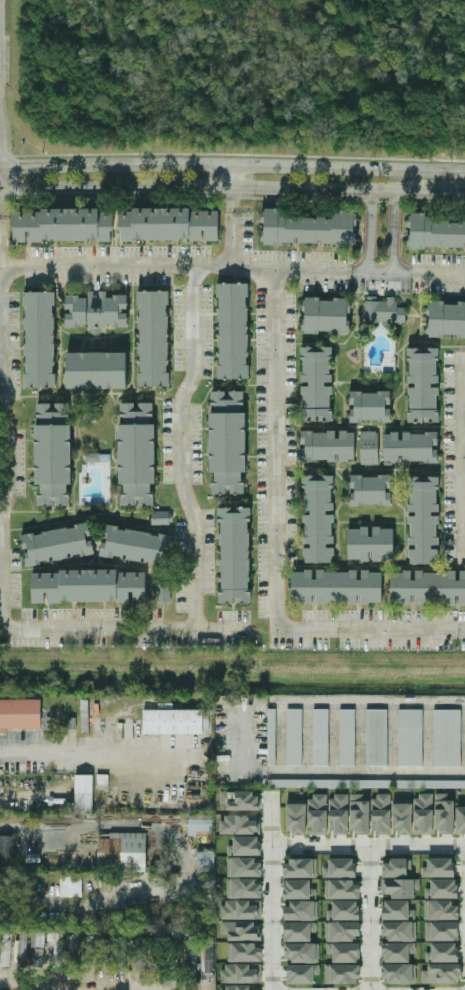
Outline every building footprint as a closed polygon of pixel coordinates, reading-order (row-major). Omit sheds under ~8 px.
[(218,209),(120,209),(120,240),(204,240),(204,241),(218,241),(218,209)] [(13,210),(14,243),(29,243),(29,241),(113,240),(112,210),(13,210)] [(355,211),(333,210),(333,214),(265,213),(264,244),(297,244),(297,243),(321,243),(321,244),(354,245),(355,211)] [(411,217),(411,248),(443,249),(443,247),(464,247),(464,219),(411,217)] [(249,379),(248,283),(217,283),(218,379),(249,379)] [(66,327),(89,326),(89,332),(104,332),(104,326),(127,325),(127,311),(126,295),(107,296),(107,291),(86,292),(87,295),(65,296),(65,312),(66,327)] [(168,291),(138,291),(139,387),(169,387),(168,291)] [(54,292),(25,292),(24,387),(54,388),(54,292)] [(406,323),(406,307),(397,308),(397,297),(365,297),(365,323),(406,323)] [(305,333),(348,334),(349,299),(306,298),(305,333)] [(464,338),(464,303),(430,301),(429,336),(464,338)] [(333,421),(332,384),(333,384),(332,346),(301,347),(303,422),(333,421)] [(409,423),(439,422),(438,385),(439,385),(438,348),(408,348),(409,423)] [(127,352),(67,353),(67,389),(127,388),(127,352)] [(210,391),(210,474),(213,474),(213,494),(228,494),(245,494),(245,391),(210,391)] [(349,392),(350,422),(391,421),(390,391),(349,392)] [(120,403),(120,506),(138,506),(138,505),(153,505),(153,484),(155,484),(155,403),(120,403)] [(71,425),(58,425),(58,419),(69,419),(69,404),(35,404),(36,485),(38,485),(38,506),(54,506),(71,506),(71,425)] [(300,432),(301,461),(338,461),(355,460),(355,431),(300,432)] [(361,465),(379,464),(378,431),(360,432),(361,465)] [(384,462),(401,462),(401,463),(437,462),(436,445),(438,445),(437,432),(384,433),(384,462)] [(100,453),(86,453),(86,462),(99,462),(100,453)] [(303,563),(334,562),(334,546),(333,546),(333,475),(303,475),(303,513),(303,563)] [(350,476),(351,506),(392,505),(391,475),(350,476)] [(438,476),(407,477),(410,565),(440,564),(438,514),(439,514),(438,476)] [(219,508),(221,603),(235,603),(235,604),(251,603),(248,507),(219,508)] [(151,524),(171,524),(171,512),(152,511),(151,524)] [(26,566),(95,554),(90,524),(21,535),(24,551),(26,566)] [(100,555),(166,565),(171,535),(105,526),(100,555)] [(394,527),(348,528),(348,561),(371,560),(371,561),(394,561),(394,527)] [(32,573),(32,604),(45,603),(45,593),(49,593),(49,603),(132,601),(132,603),(146,602),(145,570),(32,573)] [(291,604),(314,604),(314,603),(359,604),(359,603),(382,603),(383,572),(292,570),(291,604)] [(414,605),(458,605),(458,604),(464,604),(464,571),(390,571),(390,605),(414,605)] [(158,603),(171,602),(170,582),(157,583),(158,603)] [(6,732),(6,728),(41,728),(41,699),(0,700),(0,732),(6,732)] [(268,765),(276,766),(277,709),(269,709),(268,765)] [(302,709),(287,709),(287,766),(303,766),(302,709)] [(329,709),(314,709),(313,766),(329,766),(329,709)] [(367,766),(388,766),(387,709),(366,710),(367,766)] [(398,766),(422,766),(423,710),(399,709),(398,766)] [(143,710),(144,734),(209,733),(209,710),(143,710)] [(355,766),(356,710),(340,710),(340,766),(355,766)] [(461,710),(433,710),(434,767),(461,766),(461,710)] [(93,775),(75,775),(75,811),(93,811),(93,775)] [(405,781),(270,780),(270,787),(464,788),(464,780),(405,780),(405,781)] [(448,794),(436,793),(435,831),(454,831),(454,800),(448,800),(448,794)] [(369,794),(352,794),(351,834),(368,834),(369,794)] [(308,835),(327,835),(326,795),(307,796),(308,835)] [(348,795),(329,795),(330,833),(348,833),(348,795)] [(390,834),(391,795),(372,795),(371,833),(390,834)] [(433,834),(433,795),(414,795),(414,834),(433,834)] [(411,835),(412,802),(394,801),(393,834),(411,835)] [(464,801),(464,806),(456,807),(457,834),(464,834),(464,801)] [(286,804),(287,833),(307,833),(306,803),(286,804)] [(260,834),(261,821),(250,820),(250,816),(220,816),(220,834),(260,834)] [(213,820),(188,819),(188,835),(212,836),(213,820)] [(147,833),(110,832),(110,839),(99,839),(98,871),(146,872),(147,833)] [(15,836),(0,835),(0,866),(14,866),(15,836)] [(228,856),(261,855),(260,836),(233,836),(234,845),(228,845),(228,856)] [(214,852),(197,852),(198,872),(215,872),(214,852)] [(228,859),(228,877),(262,876),(261,858),(228,859)] [(356,859),(325,858),(325,877),(356,878),(356,859)] [(454,877),(455,858),(428,858),(428,867),(422,867),(422,877),(454,877)] [(283,878),(317,877),(317,859),(283,860),(283,878)] [(382,878),(382,894),(392,894),(392,898),(414,899),(414,890),(419,890),(419,879),(409,879),(410,860),(383,860),(383,878),(382,878)] [(60,897),(82,897),(82,877),(60,877),(60,897)] [(227,879),(227,898),(261,898),(261,880),(227,879)] [(458,898),(458,879),(431,880),(431,888),(425,888),(425,899),(458,898)] [(284,899),(316,899),(316,889),(310,889),(310,880),(284,880),(284,899)] [(359,899),(360,881),(326,880),(325,898),(359,899)] [(222,919),(261,919),(262,901),(222,900),(222,919)] [(359,920),(360,901),(333,900),(333,909),(327,909),(327,920),(359,920)] [(415,909),(409,909),(409,901),(384,900),(383,919),(415,920),(415,909)] [(459,920),(459,902),(425,901),(425,919),(459,920)] [(284,920),(315,920),(314,902),(284,902),(284,920)] [(326,922),(326,941),(360,940),(360,921),(326,922)] [(416,922),(382,921),(382,940),(416,940),(416,922)] [(458,921),(425,922),(425,941),(458,940),(458,921)] [(262,939),(261,922),(221,923),(221,940),(262,939)] [(284,923),(284,942),(311,941),(311,922),(284,923)] [(64,928),(48,927),(48,941),(54,941),(53,967),(63,967),(64,928)] [(28,929),(20,929),(20,940),(15,940),(14,961),(27,962),(28,929)] [(2,966),(11,966),(12,933),(3,932),(2,966)] [(35,947),(35,967),(44,967),(45,933),(32,932),(32,947),(35,947)] [(95,932),(87,932),(87,955),(82,955),(82,967),(94,967),(95,932)] [(126,970),(127,937),(116,936),(115,969),(126,970)] [(111,966),(110,939),(97,940),(98,966),(111,966)] [(185,942),(184,965),(196,965),(197,942),(185,942)] [(458,961),(458,942),(431,943),(431,952),(426,952),(426,961),(458,961)] [(319,962),(319,943),(286,944),(286,963),(319,962)] [(333,963),(360,962),(359,943),(327,944),(327,954),(333,954),(333,963)] [(415,954),(416,943),(383,943),(382,962),(409,963),(410,954),(415,954)] [(261,962),(262,944),(228,944),(228,961),(261,962)] [(222,983),(261,983),(261,964),(222,964),(222,983)] [(319,964),(287,965),(287,984),(314,984),(314,975),(320,975),(319,964)] [(359,983),(359,964),(326,965),(326,984),(359,983)] [(413,964),(383,964),(384,984),(413,984),(413,964)] [(422,983),(462,983),(462,964),(428,964),(428,970),(422,970),(422,983)]
